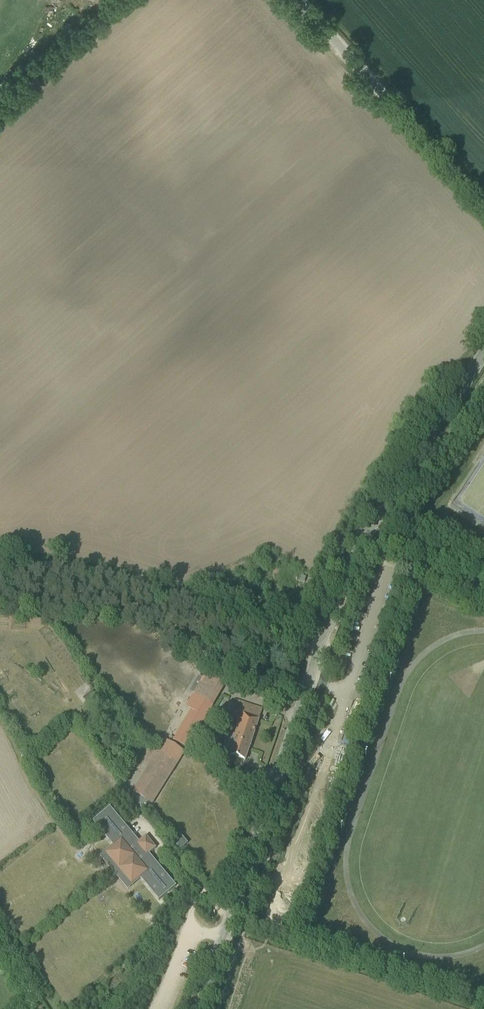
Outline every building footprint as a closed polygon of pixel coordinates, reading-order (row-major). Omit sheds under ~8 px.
[(176,743),(187,749),(227,681),(208,670),(193,695),(186,707),(195,712),(176,743)] [(87,695),(90,699),(96,695),(92,691),(87,695)] [(241,714),(228,755),(239,758),(238,759),(244,761),(244,760),(245,760),(262,709),(234,700),(230,710),(241,714)] [(217,731),(211,736),(216,742),(222,736),(217,731)] [(208,739),(202,744),(207,750),(213,744),(208,739)] [(173,771),(163,765),(167,759),(177,765),(177,764),(176,763),(183,752),(184,753),(184,752),(165,740),(133,792),(134,793),(132,796),(133,797),(132,800),(141,806),(140,807),(146,811),(150,803),(152,804),(173,771)] [(137,843),(135,840),(133,842),(130,839),(134,836),(110,806),(92,821),(114,847),(106,853),(115,864),(110,869),(117,878),(123,873),(132,884),(139,877),(159,900),(176,886),(154,859),(150,863),(147,860),(149,858),(147,855),(156,848),(146,836),(137,843)]
